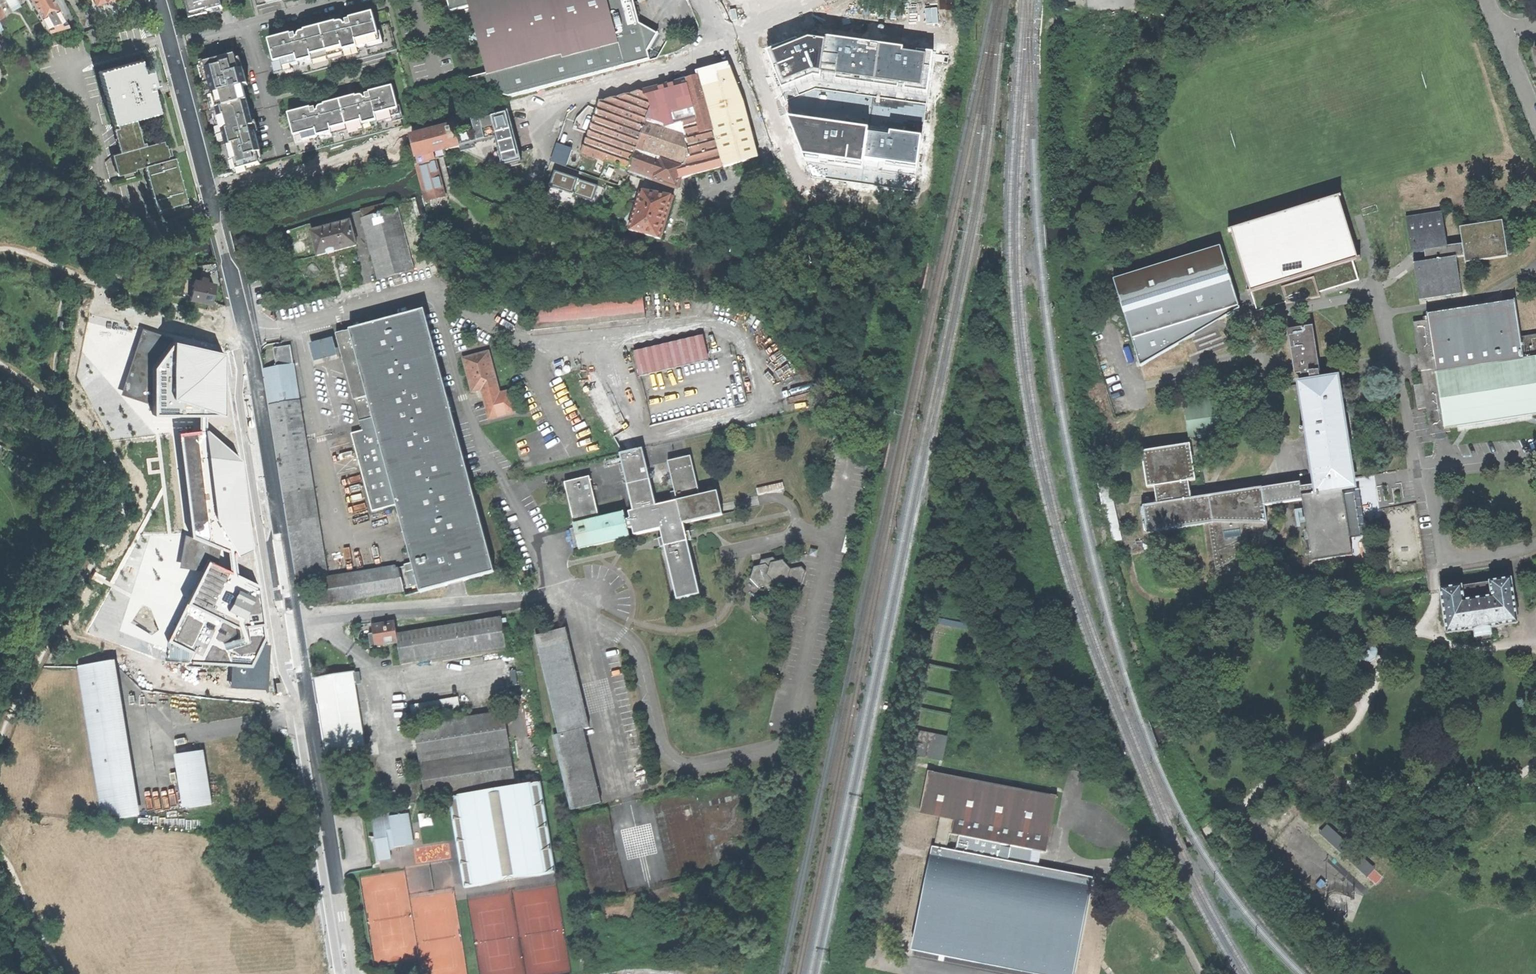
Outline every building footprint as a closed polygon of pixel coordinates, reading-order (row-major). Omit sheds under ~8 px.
[(16,0),(7,0),(12,10),(19,6),(16,0)] [(19,6),(32,28),(39,22),(48,33),(67,27),(52,0),(16,0),(19,6)] [(96,24),(128,12),(124,0),(94,0),(95,4),(89,7),(96,24)] [(223,9),(221,0),(187,0),(191,16),(201,13),(201,17),(208,15),(208,13),(223,9)] [(509,97),(650,60),(648,52),(658,33),(639,24),(633,0),(447,0),(450,12),(469,7),(487,74),(468,79),(468,81),(482,87),(497,93),(509,97)] [(377,27),(374,14),(351,20),(351,21),(347,22),(347,26),(345,27),(344,24),(343,24),(341,23),(337,24),(337,23),(335,24),(334,24),(333,24),(305,32),(305,33),(301,33),(300,35),(299,36),(299,38),(298,39),(297,39),(296,35),(294,36),(291,36),(291,35),(269,41),(279,81),(397,50),(394,38),(391,23),(377,27)] [(98,42),(106,39),(102,28),(94,31),(98,42)] [(809,39),(769,54),(786,98),(815,87),(924,102),(931,55),(809,39)] [(233,159),(236,169),(259,163),(257,154),(260,153),(243,86),(247,85),(243,70),(239,71),(235,55),(204,63),(211,90),(212,94),(216,108),(224,139),(229,160),(233,159)] [(157,211),(187,202),(187,199),(188,199),(187,197),(187,198),(184,190),(185,190),(185,188),(184,189),(182,181),(183,181),(182,179),(181,180),(181,177),(179,172),(180,172),(180,170),(179,170),(177,163),(178,163),(178,161),(177,162),(176,158),(169,160),(169,157),(170,157),(168,146),(166,146),(165,141),(147,146),(146,143),(144,144),(136,119),(159,113),(152,89),(149,90),(148,90),(147,88),(157,85),(157,84),(155,84),(153,78),(151,69),(150,69),(150,71),(143,73),(140,60),(100,72),(99,72),(113,124),(114,125),(117,124),(119,129),(115,130),(115,131),(120,153),(113,155),(119,175),(136,170),(135,170),(145,167),(146,170),(145,170),(145,171),(146,171),(148,179),(147,179),(147,180),(148,180),(151,188),(150,188),(150,189),(151,189),(153,197),(152,197),(153,198),(156,206),(155,206),(155,207),(156,207),(157,211)] [(743,103),(728,64),(707,70),(697,73),(698,76),(591,105),(577,118),(574,128),(589,134),(582,154),(606,163),(607,162),(618,166),(653,178),(653,179),(662,182),(677,187),(680,178),(758,157),(743,103)] [(403,126),(393,87),(369,93),(370,94),(365,95),(366,99),(364,99),(363,96),(361,96),(358,97),(356,97),(356,96),(324,104),(324,106),(320,106),(318,108),(318,112),(316,112),(315,108),(312,109),(311,109),(310,108),(288,114),(298,154),(403,126)] [(815,87),(786,98),(789,118),(923,136),(924,102),(815,87)] [(510,111),(453,126),(459,147),(495,137),(500,153),(496,154),(500,169),(526,163),(510,111)] [(923,136),(789,118),(807,161),(917,176),(923,136)] [(453,126),(411,137),(417,160),(422,179),(426,195),(428,201),(445,196),(443,190),(439,174),(434,156),(434,154),(459,147),(456,136),(453,126)] [(553,161),(569,166),(574,148),(558,143),(553,161)] [(557,171),(553,187),(594,199),(599,184),(557,171)] [(626,236),(659,245),(672,199),(657,194),(640,189),(626,236)] [(1332,195),(1222,230),(1249,314),(1354,281),(1332,195)] [(589,210),(599,214),(602,204),(598,202),(597,203),(591,201),(589,210)] [(360,211),(362,219),(397,209),(396,202),(360,211)] [(397,209),(362,219),(378,279),(414,269),(397,209)] [(1424,251),(1448,247),(1442,212),(1407,218),(1412,253),(1424,251)] [(335,251),(356,245),(350,221),(330,226),(329,224),(325,225),(326,228),(312,231),(318,255),(328,253),(328,254),(335,252),(335,251)] [(1464,257),(1465,264),(1508,257),(1503,221),(1460,228),(1462,245),(1464,257)] [(718,246),(720,245),(722,247),(730,242),(725,232),(716,237),(718,240),(716,242),(718,246)] [(1448,247),(1424,251),(1426,262),(1456,258),(1464,257),(1462,245),(1448,247)] [(1113,281),(1141,367),(1239,309),(1240,308),(1239,307),(1238,306),(1239,305),(1221,247),(1113,281)] [(1462,294),(1456,258),(1426,262),(1414,264),(1419,300),(1462,294)] [(190,299),(211,303),(214,285),(206,283),(207,280),(203,279),(200,279),(200,282),(193,281),(193,282),(187,280),(185,288),(192,290),(190,299)] [(176,302),(184,303),(187,289),(179,288),(176,302)] [(642,290),(527,302),(530,329),(645,316),(642,290)] [(1421,372),(1441,368),(1441,372),(1530,358),(1530,355),(1535,354),(1535,334),(1521,337),(1515,300),(1426,314),(1427,320),(1413,322),(1421,372)] [(403,565),(411,595),(494,573),(421,312),(422,312),(422,311),(334,335),(334,336),(335,336),(362,432),(352,435),(372,511),(396,506),(411,563),(403,565)] [(151,361),(171,335),(140,325),(119,389),(151,399),(151,361)] [(1303,383),(1322,380),(1319,366),(1313,326),(1288,330),(1295,375),(1301,374),(1303,383)] [(220,347),(171,335),(151,361),(151,399),(151,407),(196,407),(203,407),(221,407),(220,347)] [(707,336),(636,349),(640,374),(711,361),(707,336)] [(489,351),(464,358),(473,392),(483,389),(490,418),(515,412),(510,391),(500,393),(489,351)] [(1451,432),(1450,428),(1535,415),(1535,354),(1530,355),(1530,358),(1441,372),(1441,368),(1421,372),(1431,435),(1451,432)] [(262,368),(298,582),(317,579),(329,577),(296,380),(293,363),(262,368)] [(1335,363),(1319,366),(1322,380),(1337,378),(1335,363)] [(1354,488),(1337,378),(1322,380),(1303,383),(1299,384),(1315,485),(1317,498),(1342,494),(1342,490),(1354,488)] [(597,386),(588,391),(593,401),(603,395),(597,386)] [(1220,398),(1184,404),(1189,440),(1225,434),(1220,398)] [(203,422),(203,407),(196,407),(196,425),(176,428),(188,533),(217,544),(225,547),(232,549),(249,543),(238,451),(203,422)] [(627,431),(615,437),(621,449),(633,443),(627,431)] [(1196,481),(1190,444),(1141,452),(1147,488),(1154,487),(1157,504),(1143,506),(1148,534),(1213,523),(1215,538),(1210,538),(1216,572),(1237,559),(1239,562),(1270,542),(1264,506),(1262,488),(1191,499),(1188,482),(1196,481)] [(661,530),(677,601),(701,595),(685,524),(723,516),(718,493),(700,497),(691,457),(666,463),(675,502),(654,506),(642,450),(619,455),(631,511),(627,512),(629,520),(627,520),(629,530),(631,530),(633,537),(661,530)] [(631,539),(629,530),(627,520),(625,512),(623,512),(623,514),(599,519),(590,477),(566,482),(575,523),(573,524),(576,537),(579,550),(581,550),(581,548),(628,537),(629,539),(631,539)] [(1300,482),(1262,488),(1264,506),(1303,501),(1301,487),(1300,482)] [(783,483),(757,489),(759,496),(785,490),(783,483)] [(1349,538),(1342,494),(1317,498),(1315,485),(1301,487),(1303,501),(1312,562),(1352,556),(1349,538)] [(1358,491),(1354,492),(1361,537),(1365,536),(1358,491)] [(1342,494),(1349,538),(1361,537),(1354,492),(1342,494)] [(141,498),(141,511),(155,510),(155,498),(141,498)] [(215,561),(217,544),(188,533),(182,531),(177,562),(200,566),(205,555),(215,561)] [(234,569),(232,549),(225,547),(227,567),(215,561),(205,555),(200,566),(166,636),(190,649),(186,658),(251,660),(263,634),(256,579),(234,569)] [(798,557),(803,560),(806,555),(801,552),(798,557)] [(806,571),(802,567),(790,570),(782,562),(781,563),(777,563),(773,558),(761,562),(759,566),(755,568),(751,580),(759,589),(764,587),(769,592),(779,589),(781,583),(792,580),(801,588),(806,571)] [(321,605),(405,591),(400,567),(398,568),(397,566),(329,577),(317,579),(321,605)] [(1464,633),(1474,632),(1475,638),(1483,637),(1491,636),(1490,629),(1500,628),(1500,627),(1518,624),(1511,579),(1441,589),(1440,590),(1446,635),(1464,632),(1464,633)] [(503,617),(398,634),(400,643),(403,666),(444,659),(445,663),(509,653),(503,617)] [(370,635),(372,649),(382,648),(382,646),(400,643),(398,634),(397,623),(374,626),(375,634),(370,635)] [(935,627),(935,629),(968,636),(968,634),(935,627)] [(567,629),(538,636),(562,734),(585,729),(591,727),(567,629)] [(1373,649),(1368,648),(1364,650),(1363,655),(1365,659),(1370,660),(1374,658),(1375,652),(1373,649)] [(138,816),(114,666),(80,671),(104,822),(138,816)] [(353,672),(315,678),(321,715),(327,753),(366,746),(353,672)] [(413,705),(414,713),(436,711),(436,704),(413,705)] [(506,711),(415,726),(428,801),(453,798),(518,788),(506,711)] [(949,732),(916,726),(911,754),(943,760),(949,732)] [(603,803),(585,729),(562,734),(556,735),(574,811),(603,803)] [(203,752),(178,756),(187,809),(212,804),(203,752)] [(941,818),(935,848),(947,850),(950,834),(1012,846),(1014,839),(1048,845),(1058,796),(1051,795),(1051,796),(934,773),(935,771),(929,770),(920,814),(941,818)] [(467,889),(558,876),(543,785),(518,788),(453,798),(467,889)] [(422,826),(434,825),(432,813),(421,814),(422,826)] [(377,861),(389,859),(387,849),(387,844),(392,843),(393,848),(400,847),(403,843),(405,839),(408,829),(405,814),(387,817),(387,814),(381,815),(381,818),(370,820),(373,838),(378,837),(379,842),(374,843),(377,861)] [(1338,849),(1346,840),(1330,824),(1322,833),(1338,849)] [(410,845),(408,829),(405,839),(403,843),(400,847),(410,845)] [(1047,854),(1048,845),(1014,839),(1012,846),(1047,854)] [(935,848),(917,939),(1075,970),(1094,878),(947,850),(935,848)] [(1378,885),(1385,876),(1364,859),(1358,867),(1378,885)] [(719,913),(708,916),(712,931),(722,928),(719,913)] [(1027,973),(1075,973),(1075,970),(917,939),(914,952),(1027,973)]
